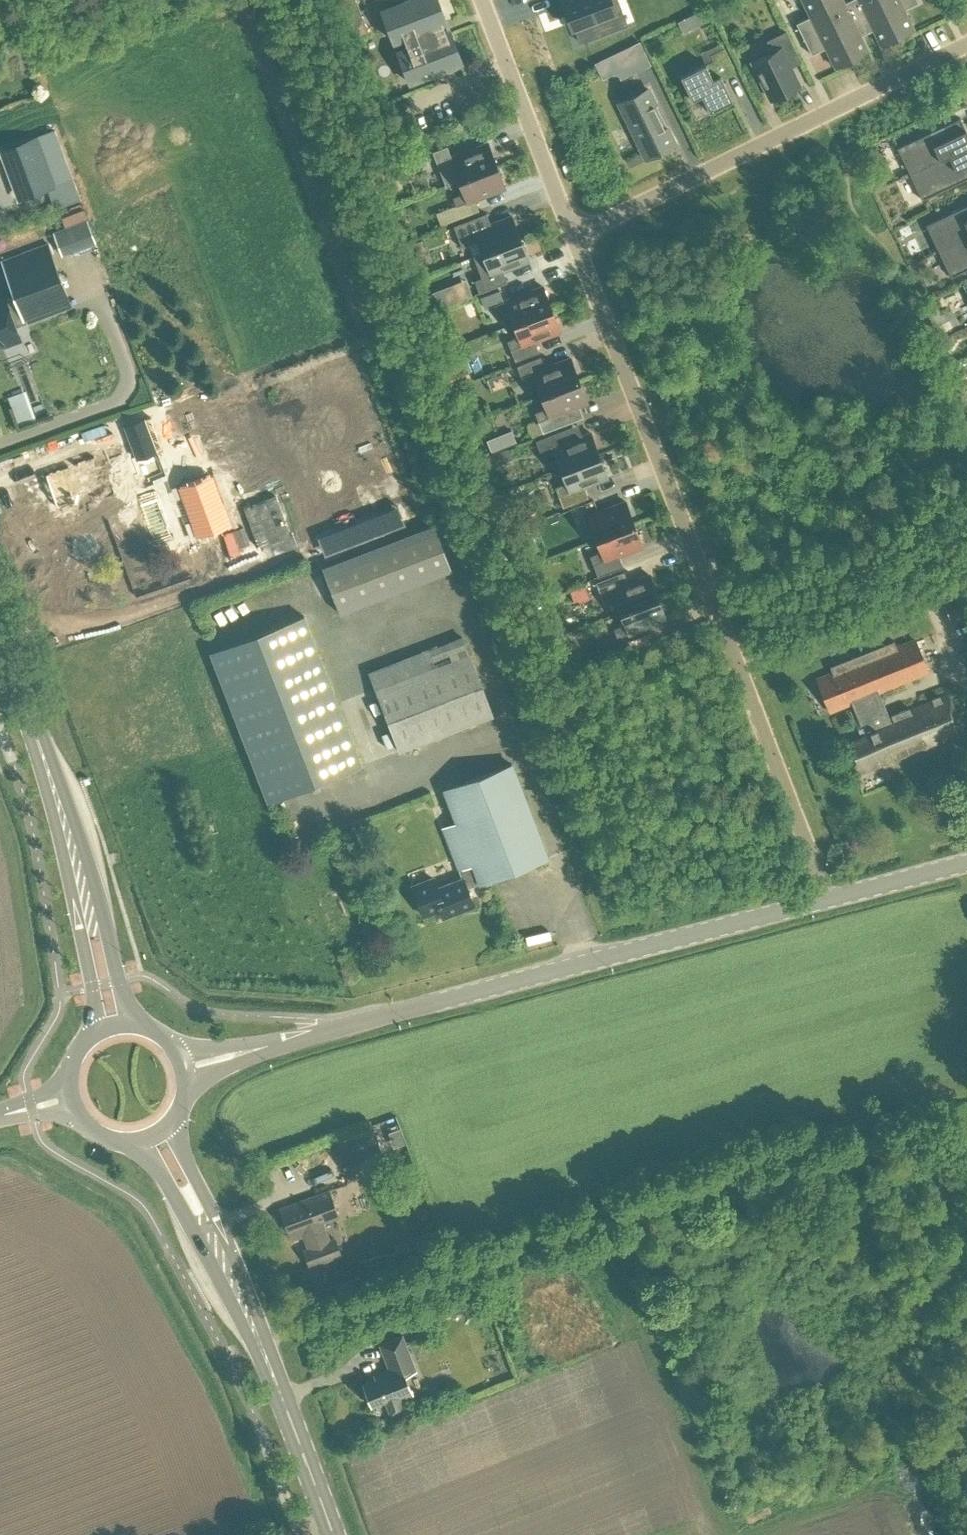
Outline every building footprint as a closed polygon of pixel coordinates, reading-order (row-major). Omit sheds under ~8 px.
[(359,8),(356,0),(339,0),(344,14),(359,8)] [(408,49),(398,53),(410,83),(462,62),(451,33),(447,34),(442,23),(446,21),(438,0),(412,0),(382,12),(393,41),(404,37),(408,49)] [(571,27),(575,26),(581,41),(610,30),(600,3),(606,0),(560,0),(571,27)] [(812,54),(827,47),(837,67),(869,51),(861,35),(874,28),(882,44),(915,28),(905,9),(919,1),(919,0),(848,0),(845,2),(844,0),(803,0),(811,16),(797,23),(812,54)] [(709,5),(694,12),(700,24),(715,17),(709,5)] [(359,8),(344,14),(353,38),(368,32),(359,8)] [(765,52),(751,59),(771,99),(799,85),(789,66),(779,45),(791,39),(786,29),(766,38),(772,49),(765,52)] [(651,64),(639,40),(609,55),(620,79),(651,64)] [(706,64),(681,76),(692,99),(701,95),(709,111),(732,100),(720,75),(734,68),(724,48),(710,54),(713,60),(706,64)] [(646,90),(621,102),(647,156),(672,144),(646,90)] [(897,146),(910,173),(966,146),(966,131),(960,117),(897,146)] [(0,149),(0,151),(18,200),(57,185),(74,179),(55,128),(38,134),(0,149)] [(446,146),(433,151),(446,184),(459,179),(497,165),(488,142),(450,157),(446,146)] [(910,173),(922,199),(966,178),(966,146),(910,173)] [(418,151),(398,159),(398,160),(399,161),(403,172),(413,168),(426,163),(421,150),(418,151)] [(464,192),(453,197),(456,206),(467,202),(505,187),(497,165),(459,179),(464,192)] [(926,223),(939,250),(966,236),(966,204),(926,223)] [(486,212),(453,225),(461,246),(477,240),(482,252),(473,255),(473,256),(520,238),(511,216),(490,224),(486,212)] [(88,218),(55,231),(64,254),(97,242),(88,218)] [(939,250),(951,276),(966,269),(966,236),(939,250)] [(520,238),(473,256),(481,277),(474,280),(479,292),(507,281),(503,270),(529,260),(520,238)] [(416,240),(404,245),(408,255),(420,250),(416,240)] [(3,263),(15,294),(6,297),(5,296),(0,298),(0,345),(1,342),(0,340),(15,334),(17,330),(16,327),(27,323),(71,306),(49,245),(3,263)] [(453,284),(429,293),(436,310),(460,301),(453,284)] [(503,301),(493,305),(497,314),(508,310),(513,323),(551,308),(543,286),(503,301)] [(499,289),(480,297),(485,308),(493,305),(503,301),(499,289)] [(518,336),(507,340),(515,361),(539,352),(534,340),(560,330),(551,308),(513,323),(518,336)] [(540,356),(517,365),(525,386),(536,382),(541,395),(579,380),(570,357),(545,367),(540,356)] [(466,364),(440,374),(446,390),(472,379),(466,364)] [(566,411),(587,402),(579,380),(541,395),(546,407),(535,412),(538,421),(543,432),(570,422),(566,411)] [(145,418),(124,425),(136,458),(157,450),(145,418)] [(120,429),(97,437),(108,469),(132,461),(120,429)] [(564,429),(535,439),(544,462),(556,457),(561,469),(599,455),(590,432),(568,441),(564,429)] [(498,435),(502,447),(516,442),(511,430),(498,435)] [(440,443),(445,456),(457,451),(452,438),(440,443)] [(208,450),(178,461),(198,513),(228,502),(208,450)] [(487,465),(490,471),(504,465),(499,451),(476,460),(479,468),(487,465)] [(566,482),(555,486),(563,507),(588,497),(584,486),(607,477),(599,455),(561,469),(566,482)] [(92,459),(22,483),(34,515),(71,502),(73,505),(105,493),(103,487),(106,485),(98,464),(95,465),(92,459)] [(625,501),(587,515),(596,538),(634,523),(625,501)] [(585,508),(571,510),(572,521),(586,519),(585,508)] [(601,551),(590,555),(593,565),(598,576),(623,566),(619,555),(642,546),(634,523),(596,538),(601,551)] [(323,567),(341,613),(452,570),(434,524),(323,567)] [(611,588),(600,592),(604,602),(615,598),(620,611),(658,596),(649,574),(611,588)] [(625,622),(613,627),(617,637),(628,633),(666,618),(658,596),(620,611),(625,622)] [(210,652),(267,802),(362,765),(305,616),(210,652)] [(630,651),(650,643),(646,633),(626,641),(630,651)] [(464,636),(447,642),(369,672),(399,752),(493,716),(464,636)] [(844,744),(857,775),(943,740),(942,737),(950,734),(951,737),(963,732),(947,692),(889,715),(879,691),(928,671),(921,653),(915,638),(897,645),(894,639),(830,665),(833,671),(817,677),(831,711),(853,702),(866,735),(844,744)] [(422,914),(438,909),(439,912),(469,901),(463,885),(544,855),(509,762),(441,787),(455,823),(445,827),(459,866),(456,867),(460,877),(435,886),(432,880),(412,887),(422,914)] [(400,1128),(388,1132),(392,1142),(403,1138),(400,1128)] [(375,1129),(336,1143),(348,1175),(387,1161),(375,1129)] [(287,1230),(291,1239),(303,1235),(307,1248),(303,1250),(309,1266),(339,1254),(333,1238),(328,1240),(321,1223),(337,1217),(327,1191),(287,1206),(288,1210),(280,1213),(287,1230)] [(379,1257),(364,1262),(366,1273),(384,1269),(379,1257)] [(472,1290),(459,1294),(465,1311),(478,1306),(472,1290)] [(387,1369),(389,1373),(362,1383),(371,1406),(384,1401),(389,1415),(404,1410),(400,1400),(412,1395),(402,1369),(413,1365),(402,1336),(379,1344),(388,1368),(387,1369)]
